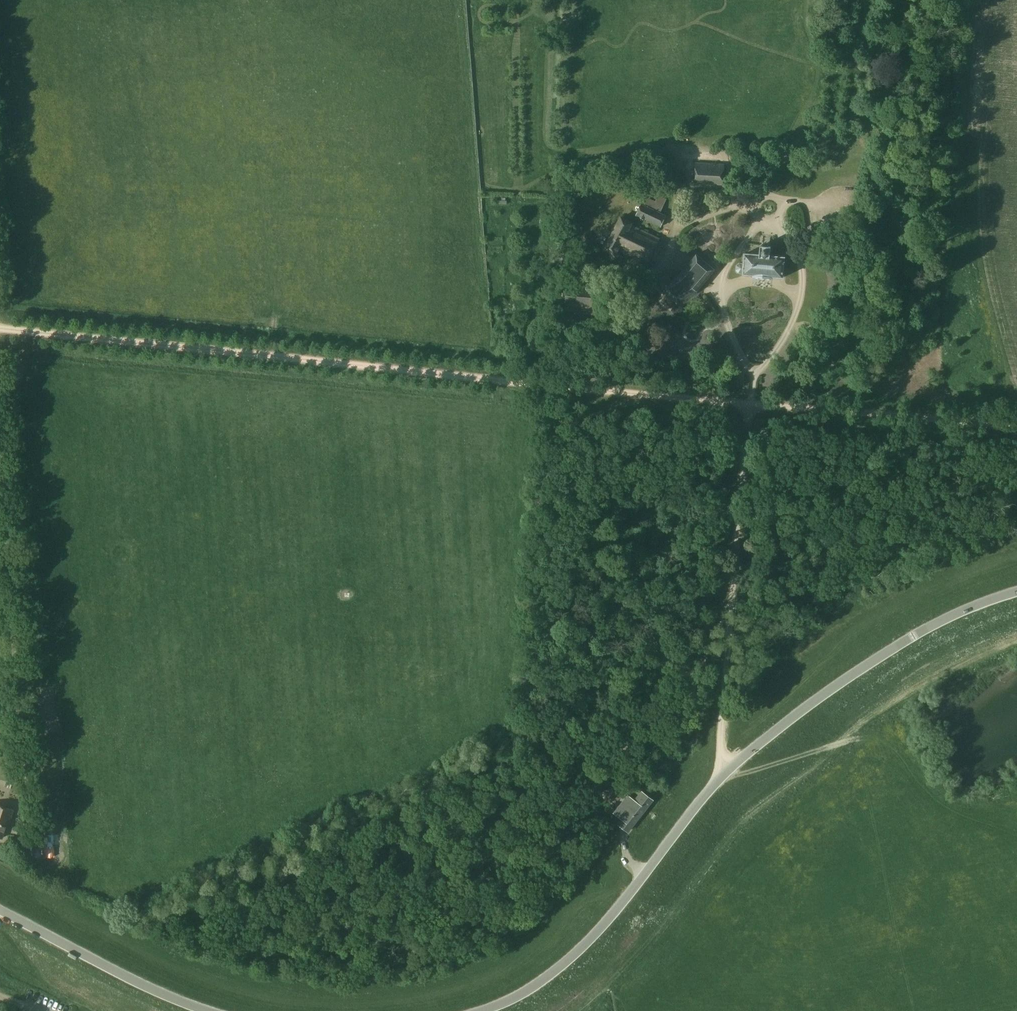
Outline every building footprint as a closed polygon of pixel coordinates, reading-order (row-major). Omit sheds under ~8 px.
[(724,185),(725,163),(695,162),(694,185),(724,185)] [(663,194),(666,186),(661,184),(658,192),(663,194)] [(667,215),(660,212),(664,204),(645,195),(641,203),(636,215),(661,227),(667,215)] [(616,256),(619,251),(647,264),(659,238),(632,225),(633,223),(621,217),(603,249),(616,256)] [(761,255),(744,254),(744,263),(739,263),(736,265),(735,270),(738,273),(743,274),(753,275),(753,276),(772,278),(773,277),(783,278),(784,257),(770,256),(770,247),(761,247),(761,255)] [(700,298),(697,292),(697,291),(714,270),(695,252),(680,272),(671,279),(668,274),(658,281),(667,295),(677,303),(680,302),(684,309),(700,298)] [(602,297),(565,294),(564,311),(600,314),(602,297)] [(584,757),(596,767),(600,762),(588,752),(584,757)] [(636,800),(627,793),(613,812),(622,819),(619,824),(629,831),(653,800),(642,791),(636,800)] [(1,838),(5,827),(7,828),(13,810),(0,806),(0,838),(1,838)] [(53,847),(46,847),(46,857),(48,857),(48,859),(46,859),(46,868),(54,868),(54,859),(51,859),(51,857),(54,857),(53,847)]
